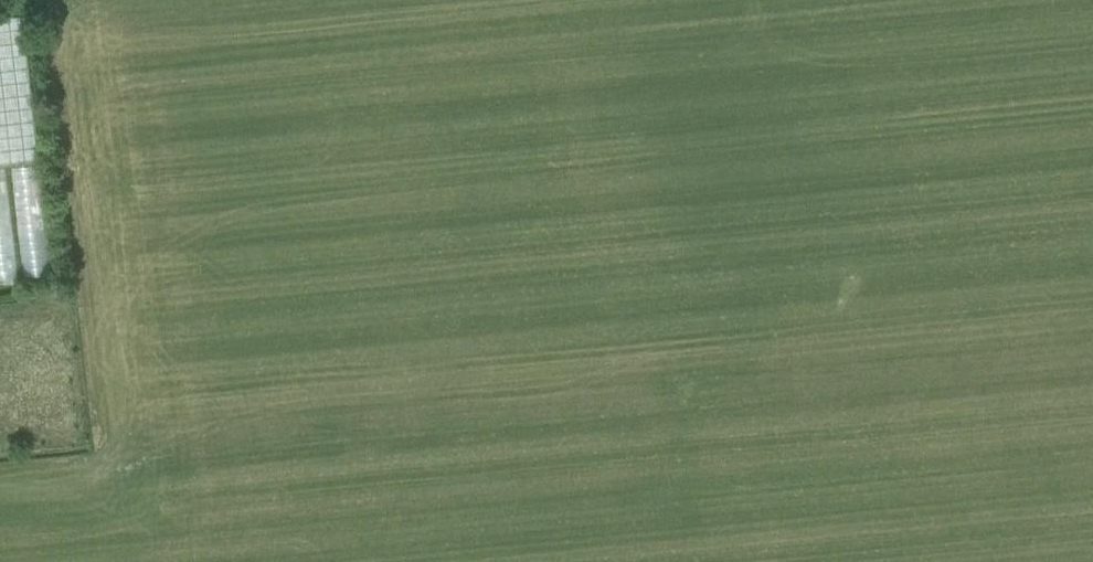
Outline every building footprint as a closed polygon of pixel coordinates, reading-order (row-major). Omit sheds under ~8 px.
[(0,17),(0,165),(37,160),(21,15),(0,17)]
